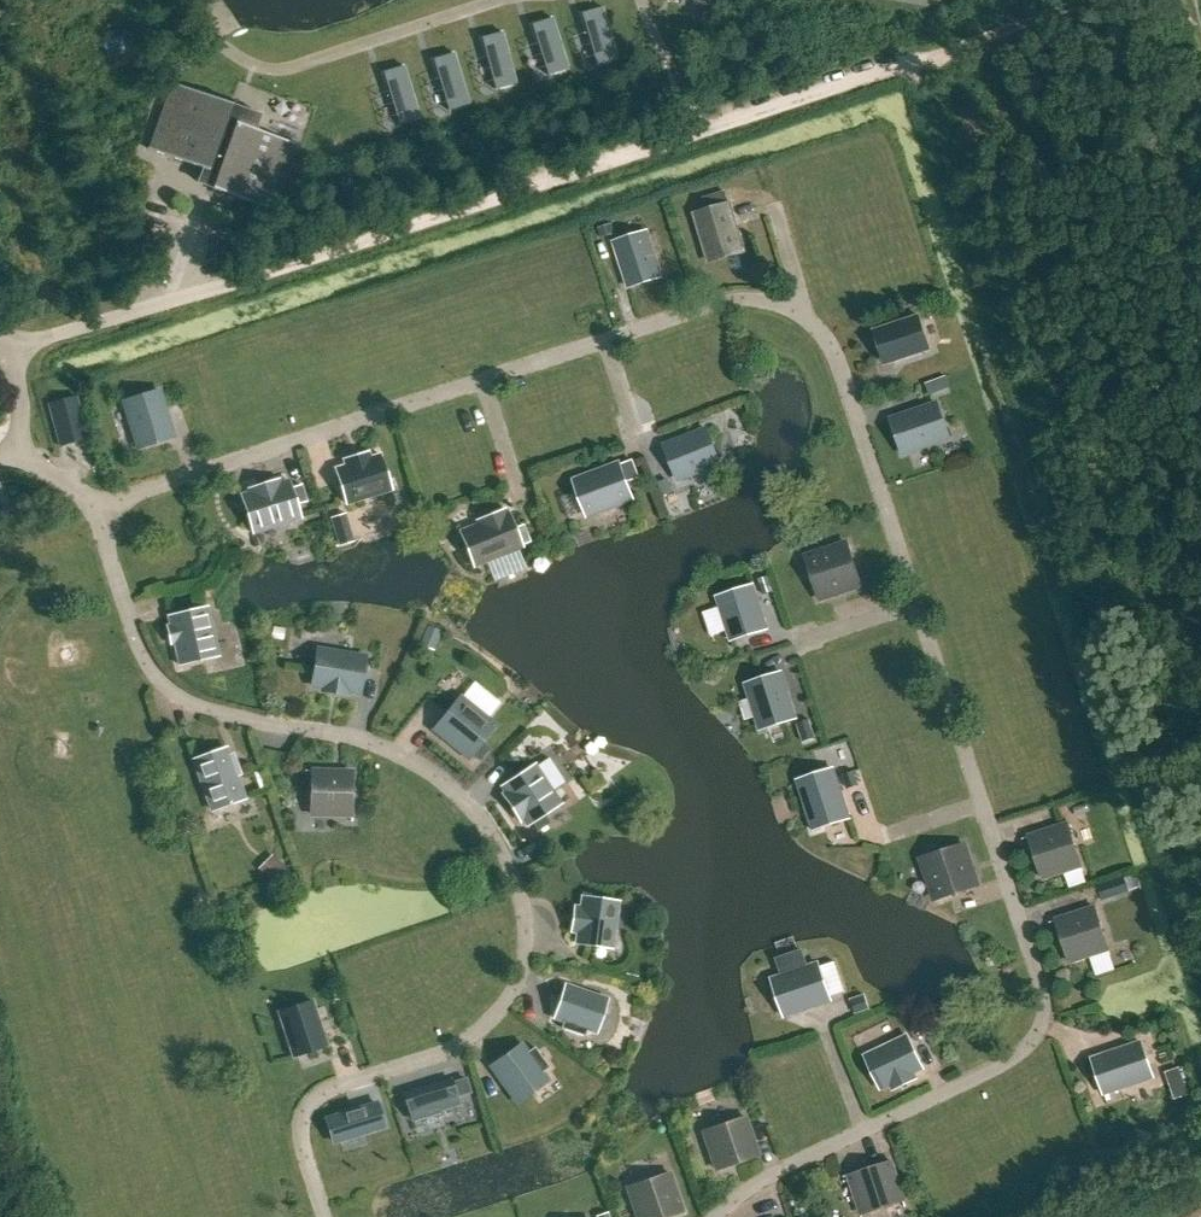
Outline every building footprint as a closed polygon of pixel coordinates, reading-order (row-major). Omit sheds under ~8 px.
[(581,14),(596,65),(618,59),(603,7),(581,14)] [(553,18),(531,25),(547,76),(569,69),(553,18)] [(481,38),(495,90),(517,84),(503,32),(481,38)] [(455,53),(433,60),(448,111),(470,104),(455,53)] [(404,66),(382,73),(398,124),(420,117),(404,66)] [(269,210),(293,144),(252,129),(257,115),(167,82),(143,149),(199,169),(195,183),(209,187),(208,189),(269,210)] [(724,192),(703,198),(706,209),(727,203),(724,192)] [(692,213),(706,262),(741,252),(727,203),(706,209),(692,213)] [(612,224),(598,229),(601,239),(616,234),(612,224)] [(626,288),(658,278),(644,232),(611,242),(626,288)] [(920,315),(871,331),(882,366),(931,350),(920,315)] [(121,401),(136,450),(176,438),(161,389),(121,401)] [(45,404),(57,446),(85,439),(73,396),(45,404)] [(938,400),(889,417),(903,457),(952,440),(938,400)] [(707,426),(662,445),(678,484),(724,465),(707,426)] [(332,469),(343,504),(389,490),(378,455),(367,458),(364,452),(341,460),(343,466),(332,469)] [(630,500),(617,463),(571,480),(585,516),(630,500)] [(297,518),(285,481),(277,484),(275,480),(247,489),(248,493),(239,496),(248,524),(246,527),(249,533),(251,534),(258,532),(259,530),(297,518)] [(458,532),(468,558),(467,560),(469,567),(472,568),(478,566),(480,563),(518,547),(505,513),(503,513),(502,510),(474,521),(476,524),(458,532)] [(345,514),(330,519),(334,533),(350,528),(345,514)] [(804,554),(818,597),(861,583),(847,541),(804,554)] [(759,582),(763,596),(774,592),(770,578),(759,582)] [(764,629),(751,587),(715,597),(728,640),(764,629)] [(204,608),(166,617),(168,626),(165,627),(175,665),(178,666),(185,664),(186,662),(215,656),(204,608)] [(273,627),(271,639),(283,641),(285,629),(273,627)] [(427,627),(419,646),(433,652),(441,633),(427,627)] [(312,684),(324,686),(323,690),(347,693),(348,690),(360,691),(365,655),(317,649),(312,684)] [(757,730),(793,719),(778,673),(743,684),(757,730)] [(461,693),(430,730),(467,761),(472,756),(482,743),(498,725),(461,693)] [(797,724),(802,742),(815,738),(809,720),(797,724)] [(482,743),(472,756),(480,762),(491,750),(482,743)] [(227,750),(191,762),(208,813),(244,801),(227,750)] [(521,819),(525,825),(544,813),(557,804),(532,765),(499,787),(503,792),(500,795),(517,821),(521,819)] [(311,768),(310,818),(353,818),(354,769),(311,768)] [(830,770),(794,781),(807,821),(806,824),(808,831),(812,832),(818,829),(820,827),(846,818),(830,770)] [(848,789),(859,785),(854,771),(843,775),(848,789)] [(530,821),(537,833),(551,824),(544,813),(530,821)] [(1068,822),(1027,834),(1042,881),(1083,868),(1068,822)] [(921,859),(935,902),(977,888),(973,877),(975,876),(971,863),(969,863),(963,846),(921,859)] [(261,872),(275,886),(289,872),(275,858),(261,872)] [(1102,902),(1117,897),(1112,880),(1097,885),(1102,902)] [(570,933),(576,934),(574,943),(613,949),(620,900),(580,894),(579,906),(574,905),(570,933)] [(1095,905),(1054,918),(1070,965),(1111,951),(1095,905)] [(776,959),(781,975),(769,980),(782,1016),(826,1001),(814,964),(808,966),(803,949),(776,959)] [(565,983),(553,1020),(563,1023),(561,1028),(585,1036),(586,1031),(597,1035),(609,998),(565,983)] [(857,1014),(869,1010),(864,995),(852,999),(857,1014)] [(324,1046),(309,1002),(275,1012),(290,1056),(324,1046)] [(922,1025),(911,1030),(917,1043),(928,1037),(922,1025)] [(905,1036),(862,1057),(877,1089),(888,1084),(891,1090),(913,1080),(910,1074),(920,1069),(905,1036)] [(487,1066),(516,1106),(551,1081),(544,1071),(549,1067),(535,1046),(529,1050),(522,1041),(487,1066)] [(1138,1043),(1089,1059),(1101,1094),(1150,1077),(1138,1043)] [(1180,1068),(1166,1073),(1170,1085),(1187,1079),(1184,1072),(1181,1073),(1180,1068)] [(437,1110),(458,1103),(456,1098),(455,1092),(468,1088),(466,1079),(452,1084),(451,1081),(405,1095),(412,1117),(437,1110)] [(327,1119),(333,1141),(384,1125),(377,1104),(327,1119)] [(747,1114),(700,1131),(714,1171),(761,1155),(747,1114)] [(890,1162),(847,1175),(860,1215),(901,1201),(890,1162)] [(624,1186),(634,1216),(671,1216),(685,1212),(672,1171),(624,1186)]
